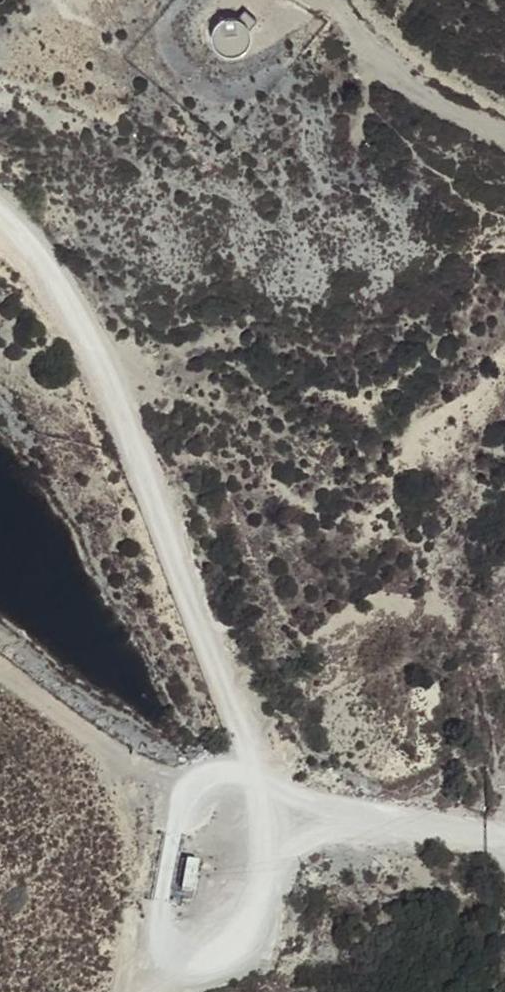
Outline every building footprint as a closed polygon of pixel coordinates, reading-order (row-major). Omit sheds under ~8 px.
[(219,14),(218,47),(252,48),(253,15),(219,14)]
